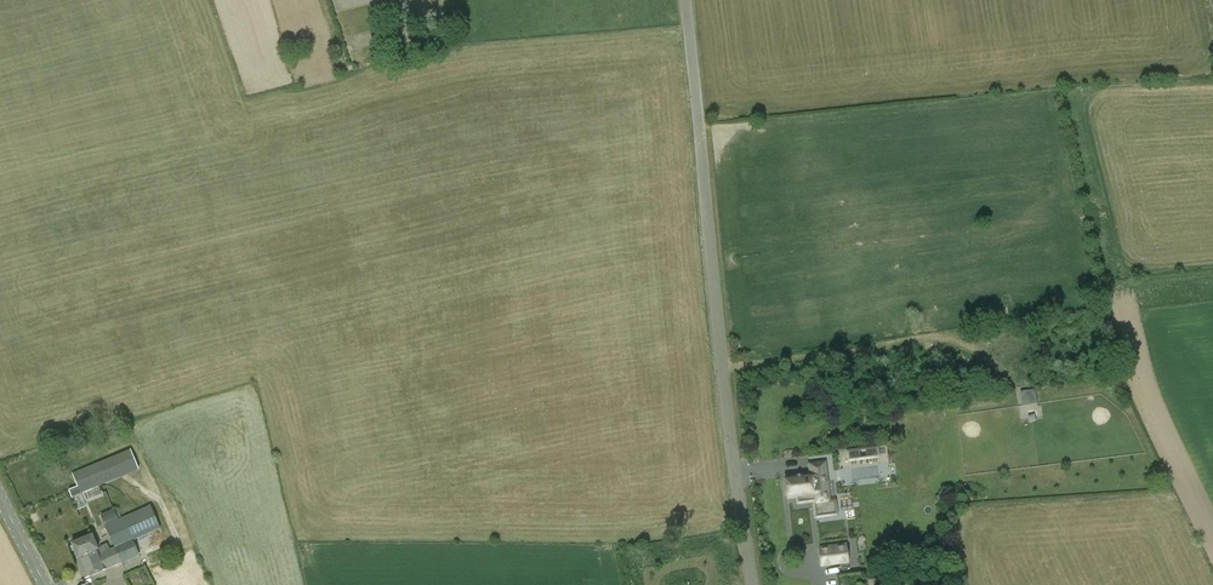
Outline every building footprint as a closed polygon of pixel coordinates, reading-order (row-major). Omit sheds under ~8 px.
[(1019,391),(1021,405),(1035,403),(1033,389),(1019,391)] [(70,487),(71,486),(73,492),(78,490),(79,494),(138,470),(130,450),(66,476),(70,487)] [(847,452),(849,460),(860,459),(859,450),(847,452)] [(786,490),(784,491),(785,495),(787,496),(787,498),(797,497),(798,503),(814,501),(814,505),(829,503),(824,463),(809,465),(810,476),(785,479),(786,490)] [(86,580),(116,567),(139,556),(134,542),(160,530),(150,508),(105,528),(114,549),(109,551),(106,545),(97,549),(92,537),(71,546),(86,580)] [(845,545),(819,548),(821,565),(847,561),(845,545)]
